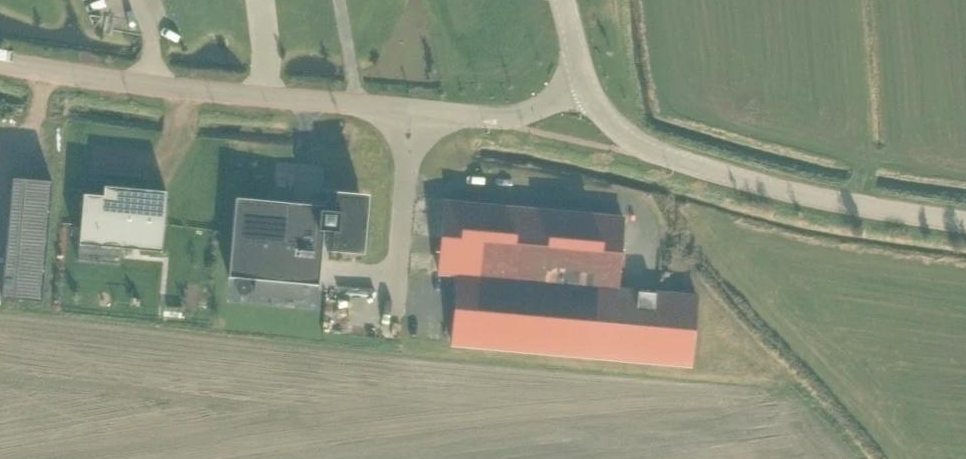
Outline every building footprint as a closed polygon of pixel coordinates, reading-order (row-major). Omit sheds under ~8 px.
[(8,151),(12,126),(0,124),(0,150),(8,151)] [(1,299),(41,303),(52,182),(12,179),(1,299)] [(84,185),(78,244),(161,252),(166,192),(84,185)] [(324,207),(236,199),(229,279),(318,286),(323,232),(329,233),(328,253),(329,253),(330,247),(358,250),(362,201),(334,198),(334,193),(333,193),(331,212),(324,212),(324,207)] [(656,294),(637,292),(637,289),(618,287),(625,216),(444,200),(437,276),(456,278),(450,348),(691,369),(698,294),(656,291),(656,294)] [(256,281),(254,296),(270,297),(272,283),(256,281)]
